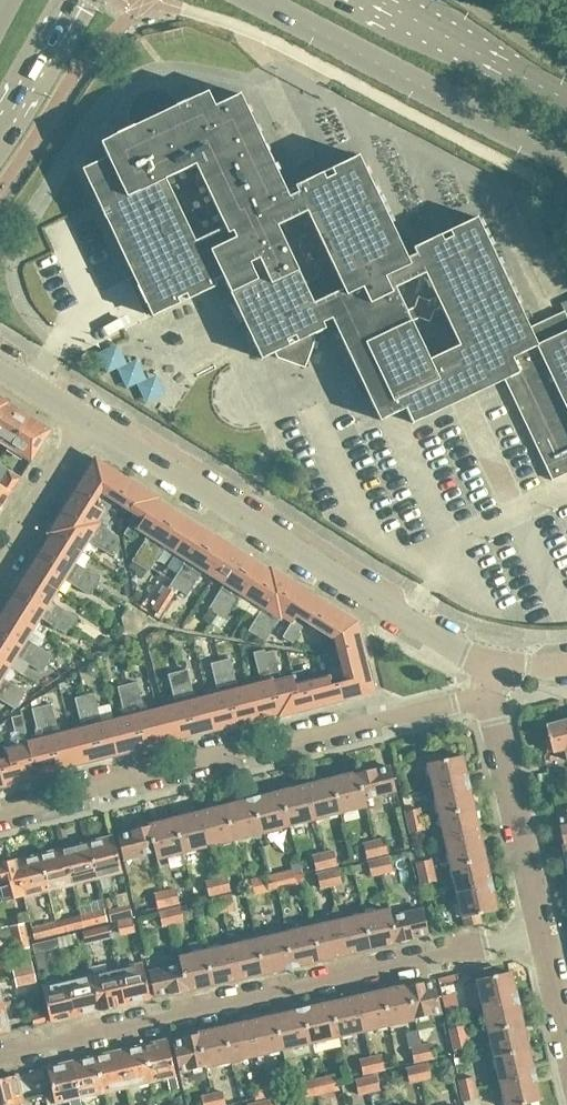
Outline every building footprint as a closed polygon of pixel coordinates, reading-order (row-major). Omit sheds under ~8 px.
[(562,475),(566,473),(566,316),(564,310),(529,327),(477,217),(449,230),(452,236),(443,240),(440,234),(413,247),(416,253),(407,257),(404,251),(358,155),(331,168),(334,174),(325,178),(322,172),(294,185),(297,192),(289,196),(286,189),(240,93),(214,105),(208,90),(182,103),(177,105),(174,100),(169,95),(163,92),(156,90),(149,90),(143,92),(137,96),(132,101),(129,108),(128,114),(128,121),(130,127),(126,129),(110,137),(100,141),(107,156),(82,168),(82,169),(134,277),(146,304),(152,316),(154,315),(177,304),(180,303),(177,298),(186,293),(188,299),(216,285),(213,280),(222,276),(261,358),(274,352),(277,357),(298,365),(307,360),(315,339),(312,334),(325,328),(322,322),(331,318),(357,371),(370,398),(375,410),(380,420),(399,411),(405,408),(412,422),(422,418),(423,417),(504,380),(505,379),(510,377),(535,430),(530,432),(552,480),(562,475)] [(120,347),(98,357),(107,377),(117,374),(126,394),(139,390),(149,409),(168,398),(160,378),(149,383),(140,362),(129,367),(120,347)] [(29,416),(7,403),(0,414),(0,440),(10,447),(29,416)] [(51,430),(29,416),(10,447),(32,461),(51,430)] [(114,500),(126,478),(100,462),(93,463),(74,493),(102,511),(106,514),(114,500)] [(12,492),(19,481),(22,477),(13,471),(0,463),(0,485),(12,492)] [(139,529),(156,500),(157,498),(126,478),(114,500),(133,512),(128,520),(132,523),(124,535),(132,540),(139,529)] [(0,485),(0,511),(12,492),(0,485)] [(95,523),(102,511),(74,493),(62,513),(116,547),(121,539),(95,523)] [(141,567),(175,513),(156,500),(139,529),(149,536),(132,562),(141,567)] [(116,547),(62,513),(50,532),(78,550),(85,540),(110,556),(116,547)] [(176,553),(194,524),(175,513),(141,567),(149,573),(166,547),(176,553)] [(178,591),(213,536),(194,524),(176,553),(187,560),(170,586),(178,591)] [(75,563),(82,553),(78,550),(50,532),(49,533),(52,534),(41,553),(96,588),(101,579),(75,563)] [(214,577),(232,549),(213,536),(178,591),(187,597),(203,571),(214,577)] [(216,615),(251,561),(232,549),(214,577),(225,584),(209,610),(216,615)] [(96,588),(41,553),(29,572),(58,591),(64,580),(90,596),(96,588)] [(254,598),(270,572),(251,561),(216,615),(225,621),(242,595),(251,601),(254,598)] [(258,634),(290,582),(271,570),(270,572),(254,598),(265,605),(250,629),(258,634)] [(51,601),(58,591),(29,572),(16,591),(72,626),(77,618),(51,601)] [(292,623),(310,594),(290,582),(258,634),(266,640),(282,616),(291,622),(292,623)] [(165,587),(151,610),(161,616),(175,593),(165,587)] [(72,626),(16,591),(4,610),(34,629),(40,618),(66,634),(72,626)] [(329,635),(341,614),(310,594),(292,623),(291,622),(283,636),(293,643),(307,621),(329,635)] [(34,629),(4,610),(0,617),(0,634),(48,664),(53,655),(27,638),(34,629)] [(209,610),(203,620),(210,624),(216,615),(209,610)] [(365,663),(356,627),(352,621),(341,614),(329,635),(335,639),(342,669),(365,663)] [(0,634),(0,661),(7,665),(9,667),(16,656),(42,673),(48,664),(0,634)] [(278,713),(263,651),(253,654),(260,684),(249,687),(257,718),(278,713)] [(301,710),(291,674),(291,675),(292,679),(280,682),(272,652),(264,654),(264,651),(263,651),(278,713),(279,713),(280,715),(301,710)] [(257,718),(249,687),(237,690),(229,658),(220,660),(236,724),(257,718)] [(236,724),(220,660),(210,663),(218,695),(207,698),(215,729),(236,724)] [(373,693),(365,663),(342,669),(345,682),(329,686),(333,702),(373,693)] [(215,729),(207,698),(195,700),(187,670),(178,673),(193,735),(215,729)] [(333,702),(329,686),(327,679),(304,685),(301,672),(291,674),(301,710),(306,709),(333,702)] [(193,735),(178,673),(169,675),(176,705),(163,709),(172,740),(193,735)] [(20,700),(25,692),(0,676),(0,687),(20,700)] [(165,742),(157,710),(145,713),(144,709),(137,683),(127,685),(143,748),(165,742)] [(143,748),(127,685),(118,688),(126,717),(113,720),(122,753),(143,748)] [(0,687),(0,699),(15,709),(19,700),(20,700),(0,687)] [(122,753),(113,720),(102,723),(98,709),(94,693),(84,696),(100,758),(122,753)] [(100,758),(84,696),(75,699),(82,728),(71,731),(79,764),(100,758)] [(79,764),(71,731),(59,734),(52,704),(42,706),(57,769),(79,764)] [(57,769),(42,706),(32,709),(39,739),(28,742),(27,742),(36,775),(57,769)] [(36,775),(27,742),(28,742),(21,716),(12,718),(19,748),(7,751),(15,782),(37,777),(36,775)] [(545,725),(549,740),(546,741),(549,753),(566,749),(566,755),(566,720),(545,725)] [(7,751),(5,746),(0,747),(0,786),(15,782),(7,751)] [(467,782),(461,755),(443,759),(442,752),(426,756),(434,789),(467,782)] [(395,791),(389,767),(374,771),(374,769),(362,772),(368,797),(395,791)] [(368,797),(362,772),(335,779),(343,811),(366,806),(364,798),(368,797)] [(343,811),(335,779),(309,785),(317,818),(343,811)] [(473,807),(467,782),(434,789),(440,815),(473,807)] [(317,818),(309,785),(282,792),(290,824),(317,818)] [(290,824),(282,792),(255,799),(263,831),(290,824)] [(258,832),(250,800),(223,807),(231,839),(258,832)] [(231,839),(223,807),(197,813),(205,846),(231,839)] [(479,833),(473,807),(440,815),(446,840),(479,833)] [(421,819),(419,808),(405,811),(408,822),(421,819)] [(558,811),(562,826),(560,827),(563,839),(566,838),(566,809),(558,811)] [(205,846),(197,813),(170,820),(178,852),(205,846)] [(424,829),(421,819),(408,822),(410,832),(424,829)] [(178,852),(170,820),(144,827),(150,852),(154,851),(156,858),(178,852)] [(150,852),(144,827),(132,830),(132,832),(117,835),(123,859),(150,852)] [(484,858),(479,833),(446,840),(452,866),(484,858)] [(113,836),(105,838),(104,837),(88,841),(97,877),(122,871),(113,836)] [(374,841),(378,855),(389,852),(386,839),(374,841)] [(70,847),(64,849),(72,883),(97,877),(88,841),(70,845),(70,847)] [(378,855),(374,841),(364,844),(367,857),(378,855)] [(56,849),(39,853),(48,889),(72,883),(64,849),(56,851),(56,849)] [(337,865),(334,851),(323,853),(326,867),(337,865)] [(15,859),(14,859),(23,895),(48,889),(39,853),(22,857),(23,859),(16,861),(15,859)] [(326,867),(323,853),(313,856),(316,870),(326,867)] [(392,871),(389,857),(379,859),(382,873),(392,871)] [(490,884),(484,858),(452,866),(457,891),(490,884)] [(14,859),(10,860),(0,862),(0,894),(2,901),(23,895),(14,859)] [(382,873),(379,859),(368,862),(371,876),(382,873)] [(433,870),(431,859),(417,862),(419,873),(433,870)] [(341,883),(338,869),(328,872),(331,885),(341,883)] [(273,882),(294,877),(293,870),(272,875),(273,882)] [(436,880),(433,870),(419,873),(422,884),(436,880)] [(331,885),(328,872),(317,874),(320,888),(331,885)] [(273,882),(272,875),(251,880),(252,887),(273,882)] [(230,890),(227,877),(216,879),(219,893),(230,890)] [(275,889),(296,884),(294,877),(273,882),(275,889)] [(219,893),(216,879),(206,882),(209,895),(219,893)] [(275,889),(273,882),(252,887),(254,894),(275,889)] [(496,910),(490,884),(457,891),(465,926),(481,923),(479,914),(496,910)] [(179,902),(176,889),(166,892),(169,905),(179,902)] [(169,905),(166,892),(155,894),(158,907),(169,905)] [(234,909),(231,895),(220,897),(224,911),(234,909)] [(224,911),(220,897),(210,900),(213,914),(224,911)] [(191,904),(180,907),(183,921),(195,918),(191,904)] [(111,921),(117,920),(132,916),(129,905),(108,909),(111,921)] [(183,921),(180,907),(170,910),(173,923),(183,921)] [(107,921),(104,908),(80,914),(83,927),(107,921)] [(402,941),(396,916),(392,917),(390,909),(368,914),(375,947),(402,941)] [(18,924),(24,922),(30,921),(27,910),(16,913),(18,924)] [(173,923),(170,910),(159,912),(162,926),(173,923)] [(428,933),(423,910),(396,916),(402,941),(414,938),(413,936),(428,933)] [(375,947),(368,914),(350,918),(341,920),(348,953),(375,947)] [(135,931),(132,916),(117,920),(121,935),(135,931)] [(72,918),(57,921),(59,933),(75,929),(72,918)] [(59,933),(57,921),(57,920),(31,927),(35,940),(59,933)] [(348,953),(341,920),(314,926),(322,959),(348,953)] [(30,947),(24,922),(18,924),(9,926),(15,950),(30,947)] [(82,932),(85,943),(85,945),(110,939),(107,926),(82,932)] [(322,959),(314,926),(287,932),(295,966),(322,959)] [(85,943),(82,932),(58,938),(60,947),(61,949),(85,943)] [(290,967),(282,934),(255,940),(263,973),(290,967)] [(60,947),(58,938),(32,944),(35,955),(34,955),(39,973),(48,971),(43,951),(60,947)] [(263,973),(255,940),(228,946),(236,979),(263,973)] [(236,979),(228,946),(201,952),(209,985),(236,979)] [(209,985),(201,952),(179,958),(181,965),(176,966),(182,991),(209,985)] [(12,967),(14,977),(34,973),(31,960),(20,963),(21,965),(12,967)] [(150,999),(142,963),(117,969),(125,1005),(150,999)] [(182,991),(176,966),(149,972),(154,996),(170,992),(170,994),(182,991)] [(517,997),(511,970),(493,974),(491,966),(476,970),(484,1004),(517,997)] [(125,1005),(117,969),(92,975),(100,1010),(125,1005)] [(36,982),(34,973),(14,977),(16,987),(36,982)] [(100,1010),(92,975),(68,980),(75,1016),(100,1010)] [(50,1021),(75,1016),(68,980),(42,986),(42,987),(50,1021)] [(441,1012),(434,981),(423,984),(422,982),(408,985),(415,1018),(441,1012)] [(415,1018),(408,985),(382,991),(389,1024),(415,1018)] [(389,1024),(382,991),(357,997),(364,1029),(389,1024)] [(364,1029),(357,997),(331,1002),(338,1035),(364,1029)] [(522,1023),(517,997),(484,1004),(489,1030),(522,1023)] [(338,1035),(331,1002),(305,1008),(312,1041),(338,1035)] [(2,1005),(0,1006),(0,1033),(8,1031),(2,1005)] [(308,1042),(300,1009),(274,1015),(282,1048),(308,1042)] [(33,1026),(46,1023),(44,1013),(31,1016),(33,1026)] [(282,1048),(274,1015),(249,1021),(256,1054),(282,1048)] [(256,1054),(249,1021),(223,1027),(231,1060),(256,1054)] [(528,1048),(522,1023),(489,1030),(495,1056),(528,1048)] [(466,1035),(463,1025),(449,1028),(451,1038),(466,1035)] [(231,1060),(223,1027),(198,1033),(205,1066),(231,1060)] [(205,1066),(198,1033),(183,1036),(184,1038),(172,1041),(179,1072),(205,1066)] [(468,1046),(466,1035),(451,1038),(454,1049),(468,1046)] [(167,1040),(143,1045),(151,1080),(167,1076),(169,1088),(178,1086),(167,1040)] [(435,1057),(432,1043),(421,1045),(424,1059),(435,1057)] [(151,1080),(143,1045),(119,1051),(127,1085),(151,1080)] [(424,1059),(421,1045),(411,1048),(414,1061),(424,1059)] [(534,1074),(528,1048),(495,1056),(501,1081),(534,1074)] [(95,1056),(103,1091),(104,1091),(127,1085),(119,1051),(95,1056)] [(384,1068),(381,1055),(370,1057),(374,1071),(384,1068)] [(103,1091),(95,1056),(71,1062),(79,1096),(103,1091)] [(374,1071),(370,1057),(360,1059),(363,1073),(374,1071)] [(79,1096),(71,1062),(47,1067),(55,1102),(79,1096)] [(431,1078),(428,1063),(417,1066),(420,1080),(431,1078)] [(420,1080),(417,1066),(406,1068),(409,1083),(420,1080)] [(45,1077),(43,1068),(29,1072),(32,1080),(45,1077)] [(22,1099),(21,1097),(28,1096),(23,1073),(0,1078),(0,1104),(22,1099)] [(534,1074),(501,1081),(506,1104),(523,1104),(522,1104),(540,1100),(534,1074)] [(316,1087),(337,1082),(335,1075),(314,1080),(316,1087)] [(379,1089),(376,1075),(365,1078),(369,1092),(379,1089)] [(475,1087),(473,1076),(458,1080),(461,1090),(475,1087)] [(369,1092),(365,1078),(355,1080),(358,1094),(369,1092)] [(277,1093),(274,1079),(263,1081),(266,1095),(277,1093)] [(316,1087),(314,1080),(293,1084),(295,1091),(316,1087)] [(266,1095),(263,1081),(253,1084),(256,1098),(266,1095)] [(338,1089),(337,1082),(316,1087),(318,1094),(338,1089)] [(318,1094),(316,1087),(295,1091),(297,1098),(318,1094)] [(475,1087),(461,1090),(464,1104),(479,1104),(475,1087)] [(223,1091),(212,1093),(215,1104),(224,1104),(226,1104),(223,1091)] [(212,1093),(201,1096),(204,1104),(215,1104),(212,1093)]
